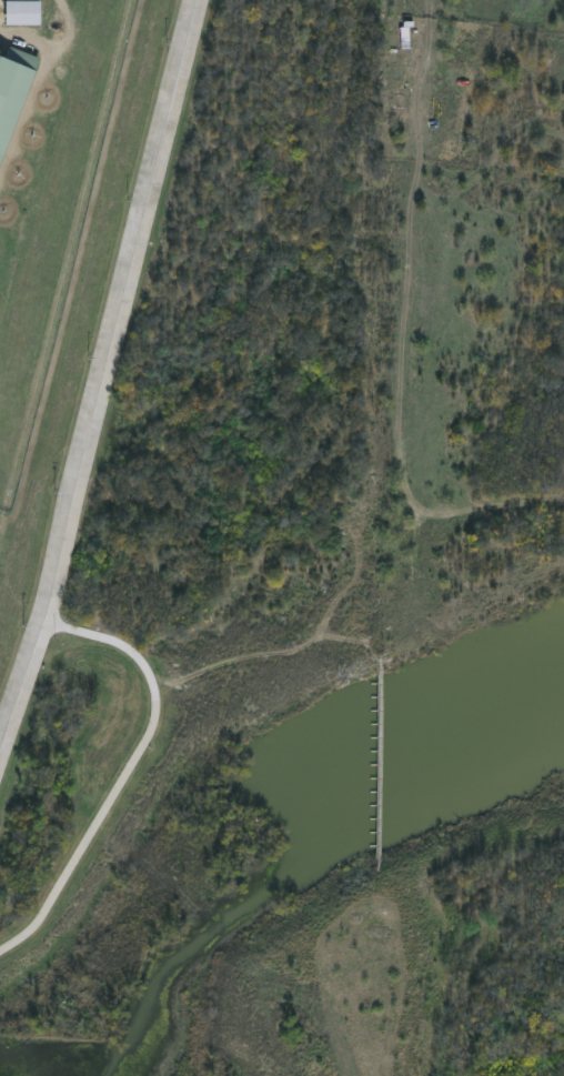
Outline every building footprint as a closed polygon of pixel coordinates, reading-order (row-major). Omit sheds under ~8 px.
[(4,1),(4,26),(40,26),(40,1),(4,1)] [(39,63),(0,165),(0,49),(39,63)]
